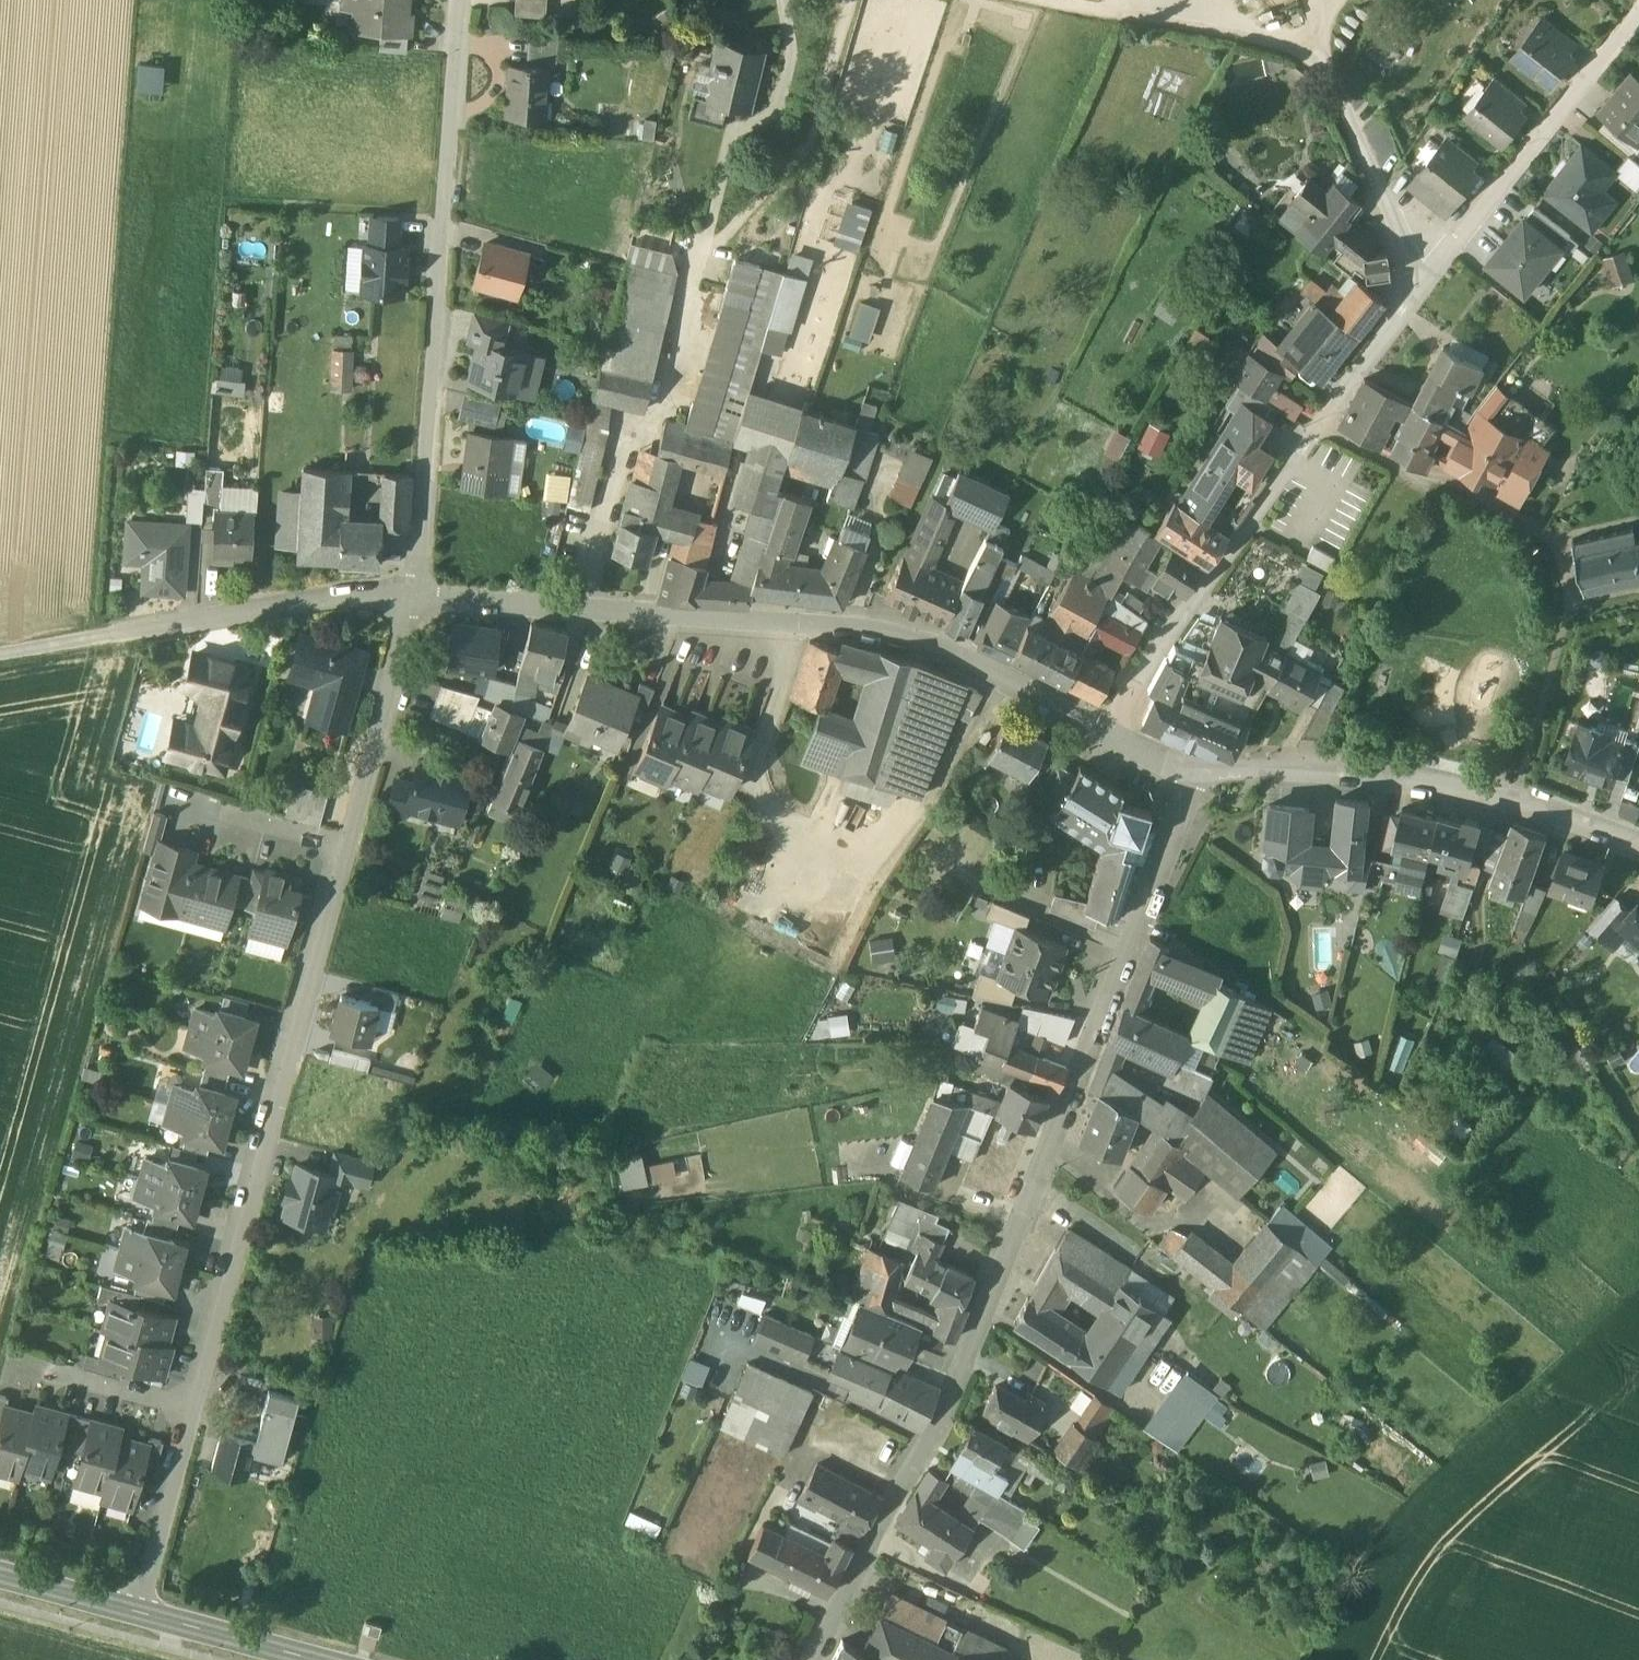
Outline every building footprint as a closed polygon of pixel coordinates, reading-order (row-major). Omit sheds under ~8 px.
[(356,6),(354,6),(353,31),(380,33),(407,35),(409,35),(410,12),(403,12),(404,0),(357,0),(356,6)] [(514,13),(545,16),(546,0),(515,0),(514,13)] [(1567,38),(1542,18),(1533,29),(1539,34),(1540,33),(1559,48),(1567,38)] [(407,35),(380,33),(379,50),(405,52),(407,35)] [(1559,48),(1540,33),(1539,34),(1532,44),(1526,43),(1515,56),(1551,84),(1556,78),(1555,73),(1569,56),(1559,48)] [(561,40),(533,38),(531,54),(560,56),(561,40)] [(762,56),(718,45),(713,66),(710,66),(703,96),(712,98),(711,100),(727,103),(751,109),(756,89),(754,88),(762,56)] [(1233,78),(1265,74),(1263,58),(1231,62),(1233,78)] [(133,88),(157,90),(159,63),(134,62),(133,88)] [(547,68),(510,65),(506,115),(543,118),(547,68)] [(1633,71),(1599,113),(1637,144),(1638,142),(1638,76),(1633,71)] [(1526,102),(1495,77),(1486,88),(1488,90),(1489,89),(1518,112),(1526,102)] [(1518,112),(1489,89),(1488,90),(1468,115),(1503,143),(1509,137),(1508,132),(1522,115),(1518,112)] [(727,103),(711,100),(712,98),(703,96),(694,94),(688,118),(722,126),(727,103)] [(1478,161),(1448,136),(1439,147),(1440,149),(1441,148),(1470,171),(1478,161)] [(1614,170),(1583,145),(1546,192),(1593,229),(1606,211),(1593,201),(1615,172),(1616,171),(1614,170)] [(1470,171),(1441,148),(1440,149),(1411,187),(1446,215),(1461,196),(1461,191),(1474,174),(1470,171)] [(1625,157),(1614,170),(1616,171),(1615,172),(1637,189),(1638,187),(1638,169),(1625,157)] [(1325,191),(1311,180),(1295,201),(1307,211),(1306,213),(1307,214),(1294,230),(1351,275),(1355,270),(1362,276),(1365,275),(1365,278),(1389,275),(1386,251),(1374,253),(1373,243),(1351,225),(1355,221),(1350,217),(1361,203),(1356,199),(1361,192),(1348,162),(1325,191)] [(852,203),(838,244),(856,250),(870,210),(852,203)] [(1571,236),(1535,207),(1526,219),(1561,247),(1571,236)] [(373,218),(371,245),(398,246),(400,219),(373,218)] [(1526,219),(1525,218),(1487,264),(1525,295),(1562,248),(1526,219)] [(527,255),(484,243),(473,283),(516,295),(527,255)] [(366,245),(363,292),(402,294),(405,248),(398,246),(371,245),(366,245)] [(782,269),(804,276),(810,256),(788,250),(782,269)] [(1623,253),(1606,259),(1614,284),(1631,279),(1623,253)] [(761,266),(735,258),(718,316),(744,324),(761,266)] [(1319,269),(1306,259),(1289,280),(1303,291),(1311,280),(1319,269)] [(677,274),(626,262),(622,277),(673,289),(677,274)] [(685,427),(665,422),(657,453),(675,458),(677,459),(718,470),(724,471),(733,439),(734,436),(747,393),(760,349),(768,323),(783,272),(761,266),(744,324),(716,417),(711,434),(685,427)] [(807,279),(783,272),(768,323),(787,329),(791,331),(807,279)] [(673,289),(622,277),(611,321),(663,333),(673,289)] [(1342,299),(1328,288),(1325,291),(1311,280),(1303,291),(1314,300),(1331,313),(1342,299)] [(1342,299),(1331,313),(1355,332),(1381,299),(1357,280),(1342,299)] [(846,334),(866,339),(875,304),(856,299),(846,334)] [(1314,300),(1293,327),(1297,330),(1283,348),(1321,377),(1355,332),(1331,313),(1314,300)] [(509,320),(475,311),(468,341),(481,344),(481,343),(502,348),(503,348),(509,320)] [(718,316),(685,427),(711,434),(716,417),(744,324),(718,316)] [(663,333),(611,321),(601,364),(652,376),(663,333)] [(787,329),(768,323),(760,349),(779,354),(787,329)] [(1216,345),(1196,331),(1186,346),(1185,346),(1185,347),(1205,361),(1216,345)] [(351,336),(336,336),(335,350),(350,351),(351,336)] [(502,348),(481,343),(481,344),(476,364),(472,363),(468,381),(514,392),(524,354),(524,353),(503,348),(502,348)] [(1238,346),(1225,370),(1235,376),(1248,353),(1238,346)] [(1484,368),(1444,347),(1414,404),(1414,405),(1442,419),(1444,420),(1448,422),(1463,430),(1473,414),(1452,403),(1459,388),(1462,390),(1463,388),(1471,392),(1484,368)] [(1296,365),(1275,349),(1265,363),(1279,371),(1279,372),(1287,377),(1296,365)] [(350,351),(335,350),(333,390),(348,391),(349,384),(350,351)] [(1265,363),(1248,353),(1235,376),(1264,394),(1279,372),(1279,371),(1265,363)] [(541,358),(524,354),(514,392),(531,396),(541,358)] [(213,392),(238,392),(238,364),(213,364),(213,392)] [(652,376),(601,364),(593,398),(611,402),(644,410),(652,376)] [(1364,380),(1356,392),(1339,424),(1378,444),(1394,411),(1398,413),(1398,412),(1405,400),(1365,379),(1364,380)] [(1272,405),(1239,384),(1225,406),(1236,413),(1242,403),(1264,417),(1272,405)] [(1543,422),(1495,385),(1476,410),(1530,439),(1542,423),(1543,422)] [(802,410),(747,393),(734,436),(733,439),(751,445),(788,456),(802,410)] [(491,419),(494,400),(458,395),(456,414),(491,419)] [(611,402),(593,398),(567,506),(589,511),(604,446),(608,428),(611,402)] [(1414,404),(1405,400),(1398,412),(1407,416),(1397,436),(1390,450),(1428,469),(1435,455),(1435,454),(1432,452),(1426,449),(1442,419),(1414,405),(1414,404)] [(1236,413),(1179,505),(1202,520),(1232,473),(1250,484),(1269,453),(1254,443),(1268,420),(1264,417),(1242,403),(1236,413)] [(788,456),(783,469),(791,472),(833,484),(838,472),(840,473),(855,427),(821,416),(822,413),(819,412),(818,415),(802,410),(788,456)] [(1473,414),(1463,430),(1448,422),(1442,432),(1459,441),(1448,462),(1477,478),(1481,470),(1494,446),(1519,460),(1528,443),(1530,439),(1476,410),(1473,414)] [(871,420),(858,416),(855,427),(868,431),(871,420)] [(1442,419),(1426,449),(1432,452),(1442,432),(1448,422),(1444,420),(1442,419)] [(1542,423),(1530,439),(1538,445),(1541,444),(1549,433),(1550,429),(1542,423)] [(1139,446),(1156,454),(1166,432),(1148,425),(1139,446)] [(868,431),(855,427),(840,473),(861,480),(860,481),(863,482),(879,434),(868,431)] [(1112,427),(1101,449),(1117,457),(1127,434),(1112,427)] [(512,438),(469,432),(461,488),(504,493),(512,438)] [(1459,441),(1442,432),(1432,452),(1435,454),(1435,455),(1448,462),(1459,441)] [(1520,461),(1508,485),(1506,484),(1501,492),(1520,502),(1546,453),(1528,443),(1519,460),(1520,461)] [(788,456),(751,445),(733,501),(755,508),(774,514),(780,492),(776,491),(780,479),(783,469),(788,456)] [(1519,460),(1494,446),(1481,470),(1506,484),(1508,485),(1520,461),(1519,460)] [(657,453),(639,454),(632,479),(649,484),(655,460),(675,466),(677,459),(675,458),(657,453)] [(675,466),(655,460),(649,484),(669,489),(675,466)] [(223,469),(206,468),(204,489),(204,498),(221,499),(222,485),(223,469)] [(345,470),(304,468),(302,494),(280,493),(277,546),(299,548),(298,560),(338,562),(341,523),(342,523),(343,517),(345,470)] [(791,472),(783,469),(780,479),(788,481),(791,472)] [(543,496),(566,498),(568,473),(545,471),(543,496)] [(1008,495),(958,471),(945,500),(957,506),(993,523),(1008,495)] [(411,473),(384,472),(381,524),(382,525),(382,526),(408,527),(411,473)] [(840,473),(838,472),(833,484),(827,498),(851,506),(860,481),(861,480),(840,473)] [(920,484),(898,475),(888,497),(910,507),(920,484)] [(1023,482),(1016,478),(1008,495),(1015,498),(1023,482)] [(649,484),(632,479),(626,502),(663,513),(664,508),(669,489),(649,484)] [(258,487),(222,485),(221,499),(221,511),(254,513),(257,513),(258,487)] [(189,488),(186,521),(202,522),(204,498),(204,489),(189,488)] [(783,492),(767,537),(764,547),(787,554),(805,499),(783,492)] [(945,500),(933,495),(921,522),(945,532),(957,506),(945,500)] [(1015,498),(1008,495),(993,523),(1006,529),(1006,528),(1010,520),(1019,500),(1015,498)] [(1044,513),(1019,500),(1010,520),(1025,528),(1008,560),(1017,564),(1022,555),(1044,513)] [(663,513),(626,502),(612,552),(647,562),(655,531),(658,532),(663,513)] [(1179,505),(1174,502),(1156,530),(1209,564),(1228,537),(1202,520),(1179,505)] [(663,513),(658,532),(673,536),(680,512),(664,508),(663,513)] [(774,514),(755,508),(747,532),(767,537),(774,514)] [(221,511),(215,511),(214,527),(213,540),(212,560),(233,561),(233,557),(251,558),(254,513),(221,511)] [(717,523),(680,512),(673,536),(676,537),(670,556),(688,561),(706,566),(717,523)] [(1120,528),(1089,582),(1108,593),(1108,594),(1110,595),(1111,595),(1122,575),(1130,559),(1131,560),(1147,532),(1149,528),(1131,518),(1125,530),(1120,528)] [(921,522),(905,559),(903,558),(886,598),(903,605),(901,610),(912,615),(914,610),(944,623),(961,586),(960,586),(962,583),(929,569),(945,532),(921,522)] [(186,526),(129,523),(127,551),(147,553),(144,591),(182,593),(186,526)] [(342,523),(341,523),(338,562),(358,563),(380,564),(382,526),(382,525),(381,524),(348,523),(342,523)] [(1006,529),(993,523),(985,538),(1002,546),(1010,529),(1006,528),(1006,529)] [(869,535),(843,525),(838,539),(840,539),(826,572),(825,575),(826,576),(821,603),(840,605),(847,590),(848,591),(860,563),(858,562),(869,535)] [(1619,532),(1618,529),(1615,530),(1616,533),(1605,535),(1605,532),(1602,533),(1602,536),(1592,538),(1591,535),(1588,536),(1589,539),(1576,542),(1575,539),(1572,539),(1586,596),(1589,595),(1588,592),(1600,590),(1601,593),(1604,592),(1603,589),(1614,586),(1615,590),(1618,589),(1617,586),(1628,583),(1628,587),(1631,586),(1631,583),(1638,581),(1638,539),(1634,525),(1631,526),(1632,529),(1619,532)] [(214,527),(202,527),(201,540),(213,540),(214,527)] [(767,537),(747,532),(730,584),(720,584),(717,605),(748,606),(750,594),(750,593),(764,547),(767,537)] [(1147,532),(1131,560),(1144,567),(1160,538),(1147,532)] [(962,583),(960,586),(961,586),(962,586),(981,594),(992,569),(998,555),(1002,546),(985,538),(962,583)] [(1336,558),(1314,546),(1307,558),(1329,572),(1336,558)] [(787,554),(764,547),(750,593),(750,594),(803,601),(809,569),(806,569),(786,567),(788,554),(787,554)] [(1203,570),(1171,550),(1150,582),(1167,593),(1172,586),(1186,595),(1203,570)] [(1054,553),(1047,568),(1056,572),(1063,558),(1054,553)] [(808,558),(788,554),(786,567),(806,569),(808,558)] [(1008,560),(998,555),(992,569),(1005,575),(1007,572),(1011,574),(1016,566),(1017,564),(1008,560)] [(1047,568),(1022,555),(1017,564),(1016,566),(1050,583),(1056,572),(1047,568)] [(688,561),(670,556),(667,569),(685,574),(688,561)] [(1131,560),(1130,559),(1122,575),(1141,585),(1150,570),(1144,567),(1131,560)] [(685,574),(667,569),(658,602),(695,604),(702,582),(706,566),(688,561),(685,574)] [(826,572),(809,569),(803,601),(821,603),(826,576),(825,575),(826,572)] [(1071,573),(1042,626),(1060,636),(1069,620),(1089,582),(1071,573)] [(1181,682),(1162,675),(1154,694),(1143,720),(1161,728),(1160,730),(1211,753),(1214,747),(1230,754),(1266,688),(1285,656),(1321,593),(1316,590),(1297,581),(1282,606),(1289,611),(1268,649),(1261,646),(1266,635),(1221,616),(1216,626),(1192,682),(1201,687),(1200,691),(1181,682)] [(720,584),(702,582),(695,604),(717,605),(720,584)] [(1089,582),(1069,620),(1088,630),(1108,594),(1108,593),(1089,582)] [(981,594),(962,586),(961,586),(944,626),(963,634),(981,594)] [(1145,604),(1127,592),(1120,601),(1138,614),(1145,604)] [(1120,601),(1111,595),(1110,595),(1101,612),(1140,633),(1147,621),(1147,620),(1138,614),(1120,601)] [(1032,617),(999,601),(976,646),(1010,661),(1012,656),(1028,625),(1032,617)] [(1140,633),(1101,612),(1080,651),(1081,651),(1091,656),(1102,635),(1130,650),(1140,633)] [(1198,618),(1178,647),(1192,653),(1181,682),(1200,691),(1201,687),(1192,682),(1216,626),(1198,618)] [(451,655),(450,666),(492,672),(498,630),(456,624),(454,636),(450,636),(447,654),(451,655)] [(567,634),(532,625),(517,684),(515,691),(535,696),(537,687),(557,692),(566,668),(559,666),(567,634)] [(1080,651),(1028,625),(1012,656),(1065,682),(1081,651),(1080,651)] [(326,640),(324,649),(298,642),(297,646),(289,676),(290,676),(319,684),(309,719),(345,729),(367,652),(326,640)] [(839,651),(810,641),(790,698),(822,709),(836,668),(841,653),(840,653),(841,651),(839,651)] [(285,642),(276,674),(289,678),(290,676),(289,676),(297,646),(285,642)] [(863,647),(842,642),(839,651),(841,651),(840,653),(841,653),(836,668),(855,674),(863,647)] [(1178,647),(1174,645),(1167,658),(1166,657),(1148,690),(1154,694),(1162,675),(1181,682),(1192,653),(1178,647)] [(917,662),(863,647),(855,674),(871,678),(870,683),(907,694),(917,662)] [(1091,656),(1081,651),(1065,682),(1098,699),(1113,668),(1091,656)] [(224,661),(194,653),(186,683),(207,689),(215,692),(224,661)] [(1321,673),(1286,654),(1267,689),(1286,698),(1284,702),(1301,711),(1306,700),(1317,680),(1321,673)] [(250,668),(224,661),(215,692),(207,689),(196,731),(175,725),(167,755),(222,770),(250,668)] [(967,684),(917,662),(907,694),(878,785),(919,797),(954,714),(967,685),(967,684)] [(479,674),(474,694),(479,696),(484,697),(490,677),(479,674)] [(635,695),(589,676),(566,733),(588,742),(594,728),(618,738),(629,712),(636,696),(635,695)] [(517,684),(490,677),(484,697),(511,707),(514,695),(515,691),(517,684)] [(1329,686),(1317,680),(1306,700),(1318,707),(1329,686)] [(1329,686),(1318,707),(1331,713),(1345,687),(1332,680),(1329,686)] [(654,689),(640,683),(635,695),(636,696),(629,712),(643,717),(654,689)] [(907,694),(870,683),(857,725),(819,712),(802,760),(841,773),(847,775),(878,785),(907,694)] [(982,693),(967,685),(954,714),(967,721),(982,693)] [(474,694),(441,686),(429,716),(465,731),(476,705),(479,696),(474,694)] [(529,700),(514,695),(511,707),(526,713),(529,700)] [(552,709),(529,700),(526,713),(547,721),(552,709)] [(492,711),(476,705),(465,731),(510,749),(515,737),(519,726),(523,715),(495,703),(492,711)] [(691,719),(661,706),(636,767),(665,779),(668,773),(691,719)] [(721,724),(693,712),(691,719),(668,773),(696,785),(699,779),(721,724)] [(721,724),(699,779),(728,791),(754,731),(724,718),(721,724)] [(1046,739),(1006,718),(988,754),(987,755),(1028,776),(1045,742),(1046,739)] [(542,735),(519,726),(515,737),(519,739),(543,748),(552,723),(547,721),(542,735)] [(1611,734),(1581,725),(1566,770),(1612,785),(1614,776),(1624,747),(1623,747),(1608,742),(1611,734)] [(519,739),(511,757),(510,756),(509,758),(498,785),(492,800),(493,801),(517,811),(519,812),(543,748),(519,739)] [(1626,739),(1623,747),(1624,747),(1614,776),(1629,781),(1638,750),(1638,744),(1626,739)] [(1063,751),(1045,742),(1028,776),(1042,784),(1056,762),(1063,751)] [(988,754),(974,745),(956,772),(970,781),(987,755),(988,754)] [(1075,774),(1056,762),(1042,784),(1035,796),(1054,807),(1075,774)] [(469,780),(417,766),(412,784),(407,802),(409,802),(407,809),(457,823),(469,780)] [(1086,902),(1084,909),(1100,914),(1117,919),(1135,859),(1142,861),(1155,829),(1146,826),(1150,811),(1120,802),(1122,796),(1123,794),(1079,767),(1075,774),(1054,807),(1106,840),(1086,902)] [(878,785),(847,775),(842,791),(874,801),(878,785)] [(396,779),(388,808),(406,813),(407,809),(409,802),(407,802),(412,784),(396,779)] [(498,785),(488,780),(482,796),(492,800),(498,785)] [(327,796),(294,786),(291,797),(290,801),(323,810),(327,796)] [(291,797),(280,795),(276,812),(286,815),(290,801),(291,797)] [(1369,803),(1336,800),(1331,846),(1329,868),(1330,868),(1350,870),(1351,870),(1353,856),(1359,857),(1360,848),(1363,824),(1366,825),(1369,803)] [(323,810),(290,801),(286,815),(319,825),(323,810)] [(517,811),(493,801),(488,812),(513,823),(517,811)] [(1324,844),(1313,843),(1313,844),(1305,843),(1308,809),(1269,805),(1265,846),(1269,850),(1264,853),(1264,862),(1269,869),(1278,870),(1282,866),(1294,867),(1294,870),(1299,877),(1322,880),(1329,874),(1330,868),(1329,868),(1331,846),(1324,845),(1324,844)] [(1438,818),(1402,809),(1400,819),(1394,817),(1387,847),(1409,852),(1406,866),(1401,884),(1422,889),(1430,852),(1438,818)] [(154,811),(143,849),(156,852),(159,840),(160,840),(167,814),(154,811)] [(1466,819),(1465,825),(1439,817),(1438,818),(1430,852),(1445,856),(1443,865),(1461,870),(1463,871),(1468,852),(1472,853),(1473,851),(1477,839),(1475,838),(1479,823),(1466,819)] [(1546,838),(1514,826),(1497,872),(1497,873),(1493,884),(1525,895),(1546,838)] [(160,840),(159,840),(156,852),(143,899),(176,908),(179,909),(191,862),(195,850),(160,840)] [(1484,855),(1473,851),(1472,853),(1468,852),(1463,871),(1461,870),(1457,883),(1474,887),(1484,855)] [(1603,865),(1564,852),(1552,887),(1591,900),(1603,865)] [(1359,857),(1353,856),(1351,870),(1350,870),(1348,885),(1365,886),(1372,858),(1359,857)] [(1388,862),(1372,858),(1365,886),(1381,890),(1384,880),(1383,880),(1388,862)] [(191,862),(179,909),(176,908),(175,912),(190,916),(204,866),(191,862)] [(1406,866),(1388,862),(1383,880),(1384,880),(1401,884),(1406,866)] [(238,875),(204,866),(190,916),(224,925),(231,900),(238,875)] [(244,904),(243,906),(256,910),(266,872),(254,868),(251,878),(244,904)] [(289,875),(267,869),(266,872),(256,910),(250,932),(285,942),(292,917),(299,892),(286,888),(289,875)] [(251,878),(238,875),(231,900),(244,904),(251,878)] [(441,883),(424,877),(419,893),(436,899),(441,883)] [(1426,903),(1436,907),(1446,883),(1436,879),(1426,903)] [(1531,884),(1522,908),(1537,914),(1547,890),(1531,884)] [(312,895),(299,892),(292,917),(305,920),(312,895)] [(1086,902),(1055,895),(1049,910),(1094,928),(1100,914),(1084,909),(1086,902)] [(1614,897),(1589,927),(1613,948),(1628,931),(1622,925),(1632,913),(1614,897)] [(458,905),(447,901),(441,917),(453,920),(458,905)] [(1029,916),(993,901),(987,916),(1016,927),(1024,930),(1029,916)] [(1632,913),(1622,925),(1628,931),(1638,940),(1638,905),(1632,913)] [(1024,930),(1016,927),(1007,952),(1056,971),(1065,945),(1024,930)] [(889,957),(889,938),(868,937),(867,957),(889,957)] [(1150,938),(1129,988),(1147,995),(1154,977),(1162,980),(1173,956),(1165,953),(1168,946),(1150,938)] [(1056,971),(1007,952),(997,978),(1017,986),(1046,996),(1056,971)] [(1219,975),(1173,956),(1162,980),(1208,998),(1208,999),(1216,982),(1219,975)] [(1017,986),(997,978),(981,971),(972,995),(1011,1003),(1017,986)] [(1208,998),(1191,1037),(1220,1050),(1246,1061),(1263,1022),(1269,1007),(1238,992),(1230,988),(1223,984),(1216,982),(1208,999),(1208,998)] [(398,993),(374,986),(370,1002),(377,1004),(377,1005),(394,1010),(398,993)] [(1147,995),(1129,988),(1122,1005),(1140,1012),(1147,995)] [(370,1002),(341,995),(332,1032),(368,1041),(377,1005),(377,1004),(370,1002)] [(248,1002),(224,996),(221,1008),(245,1015),(248,1002)] [(1036,1055),(1008,1045),(1016,1022),(1003,1017),(1004,1014),(981,1005),(973,1026),(988,1031),(978,1056),(994,1062),(1016,1070),(1028,1075),(1036,1055)] [(1140,1012),(1122,1005),(1109,1040),(1125,1047),(1171,1068),(1176,1058),(1187,1034),(1146,1015),(1140,1012)] [(1286,1019),(1269,1007),(1263,1022),(1279,1030),(1286,1019)] [(245,1015),(221,1008),(219,1015),(195,1008),(190,1027),(249,1043),(256,1018),(245,1015)] [(1045,1011),(1036,1033),(1064,1044),(1074,1018),(1045,1011)] [(810,1015),(812,1035),(847,1032),(845,1012),(810,1015)] [(988,1031),(973,1026),(963,1023),(955,1046),(964,1049),(964,1050),(973,1053),(978,1056),(988,1031)] [(249,1043),(190,1027),(184,1046),(209,1053),(207,1059),(231,1066),(242,1069),(249,1043)] [(1499,1076),(1514,1047),(1487,1033),(1472,1062),(1499,1076)] [(1220,1050),(1191,1037),(1187,1034),(1176,1058),(1210,1073),(1220,1050)] [(1125,1047),(1109,1040),(1100,1063),(1116,1070),(1125,1047)] [(372,1059),(332,1048),(329,1062),(368,1073),(372,1059)] [(978,1056),(973,1053),(966,1069),(977,1073),(978,1070),(989,1075),(994,1062),(978,1056)] [(1067,1067),(1036,1055),(1028,1075),(1059,1088),(1067,1067)] [(1210,1073),(1176,1058),(1171,1068),(1167,1078),(1201,1093),(1203,1093),(1210,1073)] [(231,1066),(207,1059),(203,1072),(227,1078),(231,1066)] [(1016,1070),(994,1062),(989,1075),(1009,1083),(1010,1082),(1011,1082),(1016,1070)] [(1116,1070),(1100,1063),(1090,1089),(1100,1093),(1107,1096),(1112,1099),(1123,1083),(1113,1077),(1116,1070)] [(227,1078),(203,1072),(200,1084),(224,1091),(227,1078)] [(955,1086),(939,1081),(934,1097),(951,1100),(955,1086)] [(1011,1082),(1010,1082),(1009,1083),(1002,1101),(996,1114),(1033,1129),(1047,1097),(1011,1082)] [(1160,1107),(1123,1083),(1112,1099),(1134,1113),(1155,1127),(1176,1141),(1190,1118),(1164,1101),(1160,1107)] [(224,1091),(200,1084),(198,1091),(174,1084),(169,1103),(228,1119),(235,1094),(224,1091)] [(970,1090),(955,1085),(955,1086),(951,1100),(966,1102),(970,1090)] [(1002,1101),(970,1090),(966,1102),(966,1103),(994,1113),(996,1114),(1002,1101)] [(1112,1099),(1107,1096),(1100,1093),(1080,1141),(1117,1156),(1134,1113),(1112,1099)] [(1274,1149),(1224,1107),(1205,1095),(1190,1118),(1176,1141),(1186,1147),(1184,1151),(1205,1169),(1236,1195),(1274,1149)] [(934,1097),(933,1097),(901,1175),(933,1187),(948,1150),(956,1130),(967,1103),(965,1103),(966,1103),(966,1102),(951,1100),(934,1097)] [(228,1119),(169,1103),(164,1122),(188,1129),(186,1135),(210,1142),(221,1144),(228,1119)] [(994,1113),(967,1103),(956,1130),(980,1140),(986,1125),(989,1118),(991,1119),(994,1113)] [(1000,1156),(977,1146),(971,1160),(1015,1179),(1022,1160),(1028,1162),(1041,1132),(1033,1129),(996,1114),(994,1113),(991,1119),(989,1118),(986,1125),(1015,1137),(1009,1152),(1003,1149),(1000,1156)] [(1155,1127),(1113,1188),(1146,1211),(1156,1198),(1170,1179),(1189,1191),(1205,1169),(1184,1151),(1186,1147),(1176,1141),(1155,1127)] [(980,1140),(956,1130),(948,1150),(971,1160),(977,1146),(980,1140)] [(210,1142),(186,1135),(183,1147),(207,1154),(210,1142)] [(637,1149),(614,1155),(622,1187),(645,1182),(637,1149)] [(373,1162),(335,1151),(329,1172),(337,1174),(337,1177),(367,1185),(373,1162)] [(169,1157),(167,1164),(145,1158),(140,1177),(199,1193),(206,1167),(169,1157)] [(670,1157),(643,1164),(648,1183),(675,1177),(670,1157)] [(329,1172),(297,1164),(294,1178),(289,1177),(284,1198),(288,1199),(284,1214),(324,1224),(328,1209),(332,1210),(337,1191),(333,1190),(337,1177),(337,1174),(329,1172)] [(199,1193),(140,1177),(135,1196),(157,1202),(155,1208),(180,1215),(192,1218),(199,1193)] [(1170,1179),(1156,1198),(1175,1212),(1189,1191),(1170,1179)] [(939,1215),(899,1199),(892,1216),(898,1219),(893,1233),(915,1241),(919,1231),(925,1216),(936,1221),(939,1215)] [(1322,1241),(1280,1206),(1267,1222),(1296,1247),(1308,1257),(1322,1241)] [(180,1215),(155,1208),(152,1221),(172,1226),(177,1228),(180,1215)] [(936,1221),(925,1216),(919,1231),(943,1242),(949,1228),(936,1221)] [(152,1221),(147,1220),(144,1232),(169,1239),(172,1226),(152,1221)] [(1267,1222),(1234,1262),(1263,1286),(1274,1274),(1296,1247),(1267,1222)] [(144,1232),(126,1227),(120,1248),(180,1264),(185,1243),(169,1239),(144,1232)] [(1130,1269),(1067,1228),(1056,1249),(1117,1289),(1121,1283),(1130,1269)] [(1172,1229),(1159,1245),(1171,1254),(1185,1236),(1172,1229)] [(943,1242),(919,1231),(915,1241),(911,1249),(917,1252),(905,1281),(932,1294),(947,1264),(935,1258),(943,1242)] [(1229,1267),(1187,1234),(1185,1236),(1171,1254),(1243,1311),(1260,1291),(1229,1267)] [(1296,1247),(1274,1274),(1294,1291),(1317,1264),(1308,1257),(1296,1247)] [(180,1264),(120,1248),(115,1267),(139,1274),(137,1280),(167,1288),(173,1290),(180,1264)] [(902,1259),(869,1249),(862,1270),(853,1297),(885,1310),(890,1296),(902,1259)] [(1117,1289),(1056,1249),(1037,1283),(1060,1298),(1066,1297),(1072,1288),(1104,1308),(1117,1289)] [(1263,1286),(1234,1262),(1229,1267),(1260,1291),(1263,1286)] [(974,1277),(947,1264),(932,1294),(945,1300),(960,1306),(961,1304),(974,1277)] [(1260,1291),(1243,1311),(1264,1328),(1294,1291),(1274,1274),(1263,1286),(1260,1291)] [(167,1288),(137,1280),(134,1293),(139,1294),(164,1301),(167,1288)] [(1129,1345),(1144,1355),(1170,1317),(1121,1283),(1117,1289),(1104,1308),(1094,1321),(1129,1345)] [(134,1293),(101,1284),(98,1298),(111,1301),(111,1300),(136,1307),(139,1294),(134,1293)] [(845,1316),(908,1343),(916,1323),(885,1310),(853,1297),(850,1296),(842,1315),(845,1316)] [(938,1317),(890,1296),(885,1310),(916,1323),(932,1331),(938,1317)] [(1085,1335),(1028,1299),(1015,1323),(1069,1359),(1085,1335)] [(136,1307),(111,1300),(111,1301),(103,1329),(108,1331),(108,1330),(166,1346),(174,1317),(136,1307)] [(960,1306),(945,1300),(939,1315),(959,1325),(967,1307),(961,1304),(960,1306)] [(812,1335),(764,1315),(753,1342),(801,1362),(812,1335)] [(938,1317),(932,1331),(953,1340),(959,1325),(939,1315),(938,1317)] [(908,1343),(845,1316),(834,1344),(840,1346),(891,1368),(891,1367),(896,1354),(902,1357),(908,1343)] [(1129,1345),(1094,1321),(1085,1336),(1085,1335),(1069,1359),(1119,1392),(1144,1355),(1129,1345)] [(166,1346),(108,1330),(108,1331),(101,1357),(101,1358),(124,1365),(164,1376),(172,1347),(166,1346)] [(840,1346),(832,1366),(834,1372),(854,1380),(849,1390),(874,1402),(872,1405),(914,1426),(924,1424),(940,1389),(939,1389),(940,1388),(891,1367),(891,1368),(840,1346)] [(124,1365),(101,1358),(101,1357),(87,1353),(83,1367),(121,1377),(124,1365)] [(743,1378),(690,1354),(680,1379),(696,1386),(688,1404),(709,1414),(706,1419),(722,1426),(743,1378)] [(812,1390),(749,1364),(743,1378),(722,1426),(783,1454),(812,1390)] [(1218,1395),(1187,1372),(1174,1390),(1204,1413),(1218,1395)] [(1026,1403),(995,1386),(980,1415),(984,1416),(1027,1439),(1046,1404),(1030,1395),(1026,1403)] [(252,1392),(237,1388),(231,1409),(246,1413),(252,1392)] [(1204,1413),(1174,1390),(1162,1406),(1192,1429),(1204,1413)] [(270,1391),(258,1435),(241,1430),(240,1435),(223,1430),(213,1467),(246,1476),(252,1454),(280,1462),(297,1399),(270,1391)] [(1111,1405),(1095,1394),(1076,1424),(1092,1435),(1111,1405)] [(1,1422),(5,1405),(6,1405),(9,1397),(0,1395),(0,1422),(1,1422)] [(5,1405),(1,1422),(0,1424),(0,1471),(18,1476),(20,1468),(35,1413),(6,1405),(5,1405)] [(67,1413),(37,1405),(35,1413),(20,1468),(49,1476),(56,1451),(67,1413)] [(1192,1429),(1162,1406),(1145,1429),(1177,1450),(1192,1429)] [(79,1416),(67,1413),(56,1451),(69,1454),(71,1450),(70,1450),(79,1416)] [(92,1420),(79,1416),(70,1450),(71,1450),(83,1453),(92,1420)] [(121,1428),(92,1420),(83,1453),(75,1483),(104,1491),(119,1436),(121,1428)] [(1076,1424),(1075,1424),(1056,1451),(1079,1467),(1098,1440),(1092,1435),(1076,1424)] [(1004,1443),(973,1426),(951,1468),(995,1494),(996,1495),(1006,1477),(1005,1476),(990,1467),(1004,1443)] [(147,1444),(119,1436),(104,1491),(101,1499),(132,1507),(144,1461),(149,1444),(147,1444)] [(163,1441),(149,1438),(147,1444),(149,1444),(144,1461),(157,1465),(163,1441)] [(1019,1452),(1005,1476),(1006,1477),(1017,1483),(1025,1468),(1030,1459),(1019,1452)] [(1057,1474),(1030,1459),(1025,1468),(1052,1483),(1057,1474)] [(862,1487),(818,1464),(800,1496),(844,1520),(838,1532),(856,1542),(880,1497),(862,1487)] [(995,1494),(951,1468),(943,1478),(944,1479),(972,1496),(987,1506),(995,1494)] [(943,1478),(929,1470),(924,1477),(939,1488),(944,1479),(943,1478)] [(939,1488),(924,1477),(914,1491),(930,1502),(939,1488)] [(1017,1483),(1006,1477),(996,1495),(1007,1501),(1017,1483)] [(930,1502),(914,1491),(896,1520),(932,1543),(953,1557),(954,1557),(972,1529),(957,1520),(930,1502)] [(987,1506),(978,1519),(1012,1541),(1027,1513),(1007,1501),(996,1495),(995,1494),(987,1506)] [(972,1496),(957,1520),(972,1529),(978,1519),(987,1506),(972,1496)] [(818,1551),(763,1524),(748,1554),(794,1577),(803,1581),(818,1551)] [(856,1542),(838,1532),(835,1539),(852,1548),(853,1548),(856,1542)] [(826,1554),(818,1551),(803,1581),(811,1585),(828,1594),(852,1548),(835,1539),(834,1538),(826,1554)] [(953,1557),(932,1543),(924,1555),(946,1569),(953,1557)] [(803,1581),(794,1577),(790,1586),(807,1594),(811,1585),(803,1581)] [(891,1595),(880,1616),(958,1653),(972,1659),(1008,1659),(1012,1652),(891,1595)] [(880,1616),(864,1651),(879,1658),(878,1659),(879,1659),(954,1659),(958,1653),(880,1616)] [(382,1626),(366,1621),(362,1632),(379,1636),(382,1626)] [(842,1641),(833,1659),(878,1659),(879,1658),(864,1651),(842,1641)]
